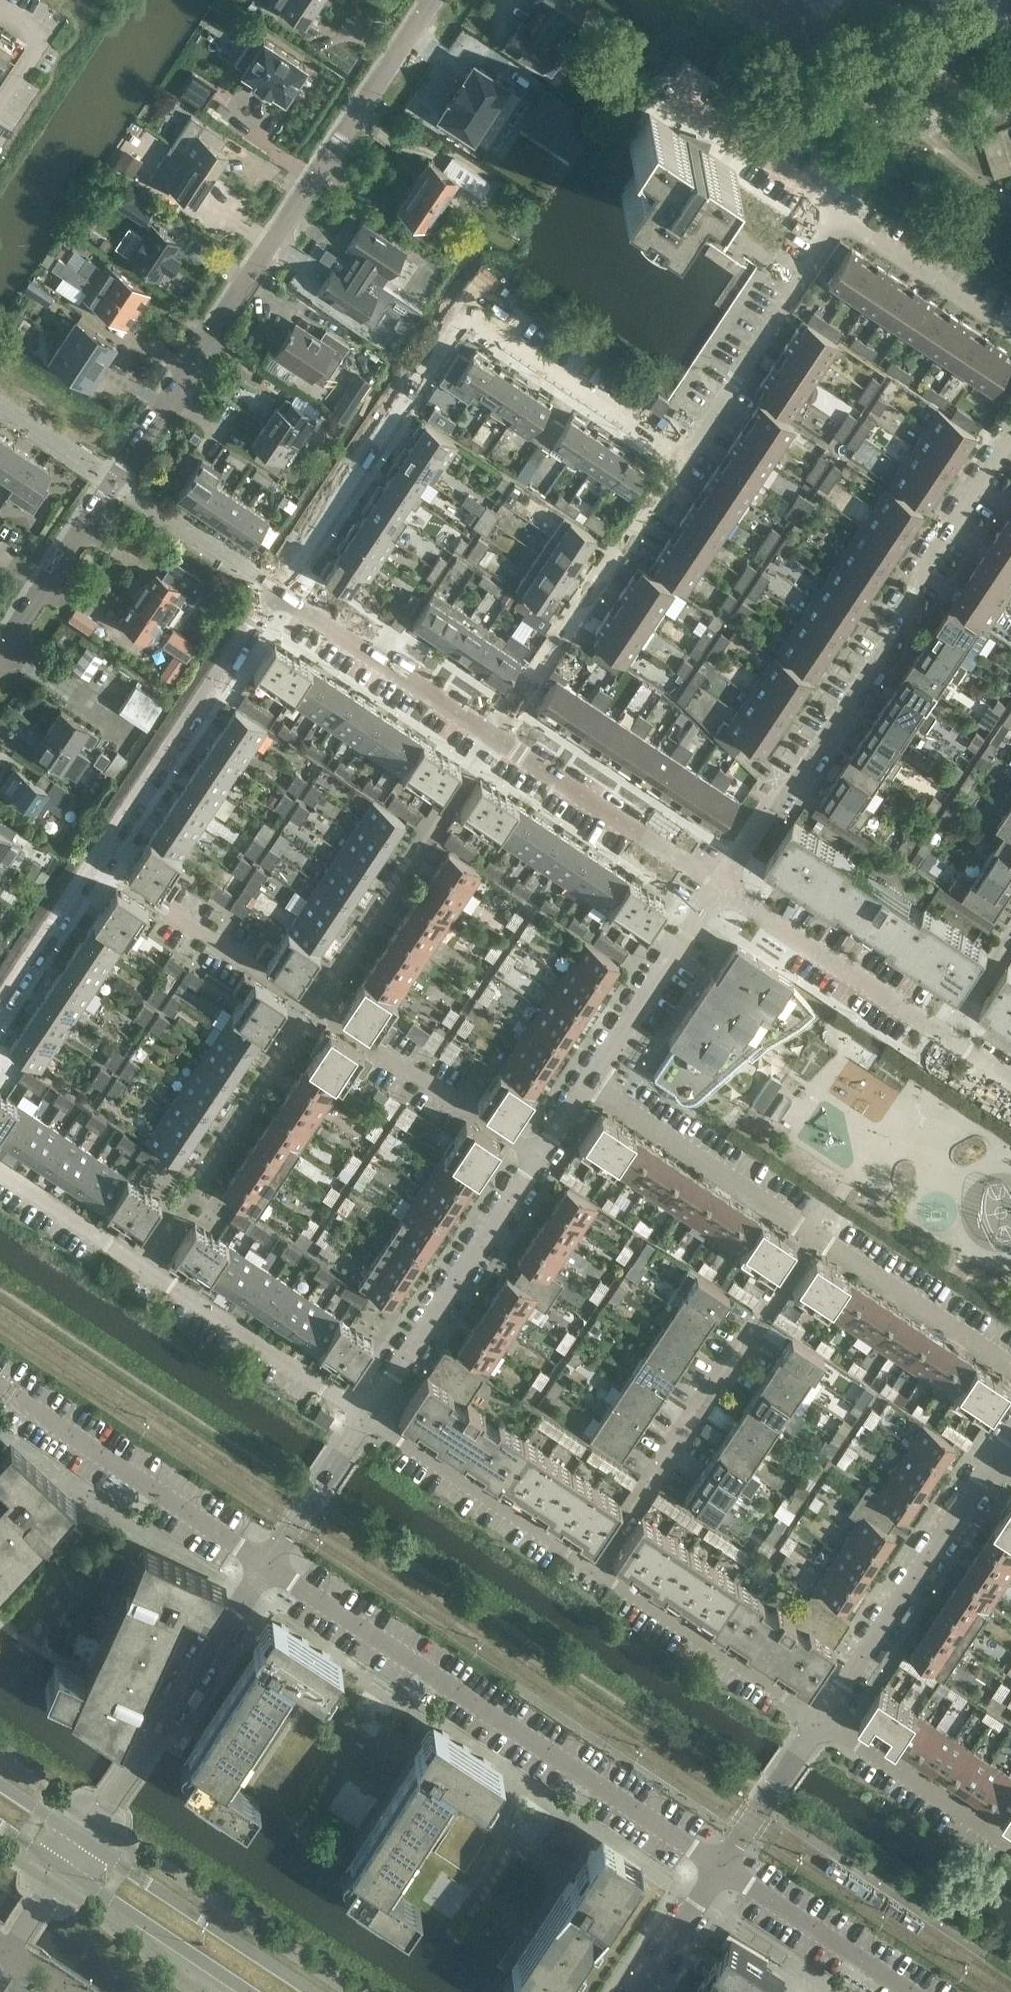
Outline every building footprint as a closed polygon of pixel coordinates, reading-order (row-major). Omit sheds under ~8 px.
[(318,6),(309,0),(270,0),(305,24),(303,27),(313,34),(317,27),(307,21),(318,6)] [(587,3),(582,0),(536,0),(535,2),(543,7),(537,17),(556,30),(562,20),(571,26),(587,3)] [(558,46),(549,40),(556,30),(537,17),(530,27),(521,21),(506,45),(542,69),(558,46)] [(15,42),(1,33),(0,35),(0,65),(15,42)] [(285,100),(293,87),(307,67),(264,38),(261,42),(253,37),(236,63),(244,68),(242,72),(252,78),(255,81),(254,83),(270,94),(271,91),(285,100)] [(451,97),(440,115),(473,136),(487,144),(520,93),(507,84),(507,83),(474,62),(463,79),(461,78),(450,96),(451,97)] [(178,93),(202,109),(216,88),(193,72),(178,93)] [(555,145),(546,158),(565,171),(600,118),(545,83),(520,122),(555,145)] [(737,171),(708,152),(650,113),(629,143),(633,146),(634,147),(635,149),(636,150),(637,153),(637,154),(638,156),(639,157),(640,157),(643,159),(621,193),(635,202),(633,205),(635,207),(638,211),(640,213),(644,215),(647,217),(651,219),(654,220),(659,221),(660,219),(674,228),(696,195),(700,197),(702,198),(704,198),(709,198),(711,198),(712,199),(716,201),(737,171)] [(220,149),(227,139),(203,123),(184,152),(215,173),(228,154),(220,149)] [(203,191),(215,173),(184,152),(178,161),(171,156),(166,164),(161,160),(152,173),(189,197),(195,186),(203,191)] [(492,182),(453,156),(443,170),(456,178),(483,196),(492,182)] [(456,178),(443,170),(429,160),(414,183),(441,201),(456,178)] [(425,224),(441,201),(414,183),(398,206),(403,209),(425,224)] [(151,210),(127,193),(119,205),(143,222),(151,210)] [(426,225),(425,224),(403,209),(396,220),(419,235),(426,225)] [(174,255),(181,244),(151,224),(127,259),(157,279),(165,268),(171,272),(180,259),(174,255)] [(363,314),(402,255),(395,250),(398,247),(363,224),(347,247),(356,253),(350,261),(343,273),(334,267),(319,290),(354,313),(356,310),(363,314)] [(847,294),(868,264),(860,259),(863,255),(851,247),(828,282),(847,294)] [(149,292),(107,264),(104,269),(87,258),(79,270),(95,281),(138,309),(149,292)] [(95,281),(79,270),(65,262),(59,271),(88,292),(84,298),(126,326),(138,309),(95,281)] [(865,306),(888,272),(878,265),(875,269),(868,264),(847,294),(865,306)] [(883,318),(904,288),(896,283),(899,279),(888,272),(865,306),(883,318)] [(901,331),(924,296),(914,289),(911,293),(904,288),(883,318),(901,331)] [(919,343),(940,312),(932,307),(935,303),(924,296),(901,331),(919,343)] [(844,332),(829,322),(814,312),(807,322),(837,342),(844,332)] [(937,355),(960,320),(950,313),(947,317),(940,312),(919,343),(937,355)] [(77,320),(64,340),(101,364),(105,357),(109,359),(117,347),(77,320)] [(955,367),(976,336),(968,331),(971,327),(960,320),(937,355),(955,367)] [(837,342),(807,322),(802,330),(798,328),(791,338),(826,362),(838,343),(837,342)] [(312,378),(331,349),(342,356),(349,345),(326,330),(319,340),(296,324),(276,354),(312,378)] [(861,352),(866,343),(855,336),(850,344),(861,352)] [(973,379),(997,344),(986,337),(983,341),(976,336),(955,367),(973,379)] [(826,362),(791,338),(784,349),(788,351),(783,359),(814,380),(826,362)] [(101,364),(64,340),(51,359),(87,383),(91,386),(99,373),(96,371),(101,364)] [(872,359),(877,351),(866,343),(861,352),(872,359)] [(1010,363),(1010,359),(1004,355),(1007,351),(997,344),(973,379),(992,391),(1007,368),(1010,363)] [(459,352),(438,383),(468,403),(471,398),(493,366),(487,362),(489,358),(476,349),(469,359),(459,352)] [(814,380),(783,359),(778,366),(774,364),(767,374),(802,398),(814,380)] [(897,376),(903,368),(892,360),(886,369),(897,376)] [(495,404),(514,375),(501,366),(498,370),(493,366),(471,398),(478,403),(482,396),(494,404),(495,404)] [(908,383),(914,375),(903,368),(897,376),(908,383)] [(1010,385),(1010,371),(1007,368),(992,391),(1003,397),(1010,385)] [(802,398),(767,374),(760,385),(764,387),(758,396),(789,416),(802,398)] [(509,424),(531,391),(525,388),(527,384),(514,375),(495,404),(494,404),(490,411),(509,424)] [(874,393),(881,382),(873,377),(865,388),(874,393)] [(933,400),(939,392),(928,384),(922,393),(933,400)] [(866,404),(874,393),(865,388),(858,399),(866,404)] [(530,456),(532,453),(539,443),(555,419),(545,412),(553,400),(539,391),(536,395),(531,391),(509,424),(502,434),(519,445),(522,446),(519,449),(530,456)] [(944,407),(949,399),(939,392),(933,400),(944,407)] [(661,414),(670,401),(659,394),(650,406),(661,414)] [(879,414),(887,402),(879,397),(871,408),(879,414)] [(296,445),(315,416),(292,400),(285,411),(277,406),(265,424),(296,445)] [(795,427),(786,421),(760,403),(752,414),(756,417),(751,424),(782,445),(795,427)] [(456,421),(435,407),(428,418),(449,432),(456,421)] [(982,424),(957,407),(950,417),(975,434),(982,424)] [(975,434),(950,417),(939,410),(926,428),(963,453),(975,434)] [(850,429),(857,418),(849,413),(841,424),(850,429)] [(568,463),(590,431),(584,427),(586,423),(573,414),(565,426),(553,443),(555,444),(567,452),(562,459),(568,463)] [(553,443),(565,426),(555,419),(539,443),(550,450),(555,444),(553,443)] [(458,445),(422,421),(413,435),(417,437),(413,443),(445,465),(458,445)] [(863,438),(870,427),(862,422),(855,433),(863,438)] [(277,474),(296,445),(265,424),(253,443),(260,448),(253,458),(277,474)] [(782,445),(751,424),(746,432),(742,429),(735,440),(770,463),(782,445)] [(842,440),(850,429),(841,424),(834,435),(842,440)] [(963,453),(926,428),(914,446),(951,471),(963,453)] [(468,444),(473,437),(462,430),(457,437),(468,444)] [(592,468),(611,439),(598,430),(595,434),(590,431),(568,463),(575,467),(579,460),(592,468)] [(856,449),(863,438),(855,433),(847,444),(856,449)] [(15,446),(0,436),(0,468),(15,446)] [(478,451),(483,444),(473,437),(468,444),(478,451)] [(606,488),(627,456),(622,452),(624,448),(611,439),(592,468),(605,477),(600,484),(606,488)] [(770,463),(735,440),(728,450),(732,453),(727,461),(758,481),(770,463)] [(445,465),(413,443),(409,449),(405,446),(396,459),(425,479),(434,466),(441,471),(445,465)] [(33,458),(15,446),(0,468),(0,475),(15,485),(33,458)] [(951,471),(914,446),(902,464),(939,489),(951,471)] [(233,463),(238,455),(230,450),(225,457),(233,463)] [(242,469),(247,461),(238,455),(233,463),(242,469)] [(821,472),(829,461),(820,455),(813,466),(821,472)] [(630,494),(650,465),(636,456),(633,460),(627,456),(606,488),(613,492),(617,485),(630,494)] [(33,497),(51,470),(33,458),(15,485),(33,497)] [(417,491),(425,479),(396,459),(387,473),(391,475),(387,481),(420,503),(424,496),(417,491)] [(758,481),(727,461),(722,468),(718,465),(711,476),(746,499),(758,481)] [(835,481),(842,470),(834,464),(826,475),(835,481)] [(939,489),(902,464),(890,483),(927,507),(939,489)] [(814,483),(821,472),(813,466),(806,477),(814,483)] [(260,481),(265,473),(257,468),(252,475),(260,481)] [(196,509),(214,482),(196,469),(178,497),(196,509)] [(269,486),(274,479),(265,473),(260,481),(269,486)] [(503,490),(510,479),(502,475),(495,485),(503,490)] [(827,492),(835,481),(826,475),(819,486),(827,492)] [(746,499),(711,476),(704,487),(708,489),(703,497),(734,517),(746,499)] [(420,503),(387,481),(384,487),(380,484),(371,497),(400,517),(409,504),(416,509),(420,503)] [(214,521),(232,494),(214,482),(196,509),(214,521)] [(515,498),(522,488),(515,483),(508,494),(515,498)] [(923,512),(887,488),(874,507),(911,531),(923,512)] [(800,509),(807,498),(800,493),(792,504),(800,509)] [(232,533),(250,505),(232,494),(214,521),(232,533)] [(565,509),(570,502),(559,495),(554,502),(565,509)] [(407,522),(400,518),(400,517),(371,497),(362,511),(366,513),(362,519),(395,541),(407,522)] [(734,517),(703,497),(698,504),(694,502),(687,512),(722,535),(734,517)] [(808,515),(815,504),(807,498),(800,509),(808,515)] [(575,516),(580,509),(570,502),(565,509),(575,516)] [(487,520),(494,509),(486,504),(479,515),(487,520)] [(793,520),(800,509),(792,504),(785,515),(793,520)] [(251,545),(269,518),(250,505),(232,533),(251,545)] [(911,531),(874,507),(862,525),(899,549),(911,531)] [(494,524),(501,514),(494,509),(487,520),(494,524)] [(800,525),(808,515),(800,509),(793,520),(800,525)] [(612,525),(591,511),(584,522),(605,536),(612,525)] [(722,535),(687,512),(680,522),(684,525),(679,533),(710,553),(722,535)] [(480,530),(487,520),(479,515),(472,525),(480,530)] [(596,537),(564,516),(552,534),(584,555),(596,537)] [(1002,530),(1010,537),(1010,516),(1002,530)] [(395,541),(362,519),(358,525),(354,522),(346,535),(375,555),(382,560),(395,541)] [(487,535),(494,524),(487,520),(480,530),(487,535)] [(899,549),(862,525),(850,543),(887,567),(899,549)] [(774,544),(781,533),(772,527),(765,538),(774,544)] [(126,530),(120,540),(141,554),(148,544),(126,530)] [(1002,530),(990,548),(1010,563),(1010,537),(1002,530)] [(710,553),(679,533),(674,540),(670,538),(663,548),(698,571),(710,553)] [(584,555),(552,534),(540,552),(572,574),(584,555)] [(367,567),(375,555),(346,535),(337,549),(341,551),(337,557),(369,579),(374,572),(367,567)] [(787,552),(794,541),(786,536),(779,547),(787,552)] [(461,553),(468,542),(461,537),(454,548),(461,553)] [(489,544),(478,537),(466,556),(477,563),(489,544)] [(766,555),(774,544),(765,538),(758,549),(766,555)] [(887,567),(850,543),(838,561),(875,585),(887,567)] [(780,563),(787,552),(779,547),(771,558),(780,563)] [(698,571),(663,548),(656,558),(660,561),(655,570),(686,590),(698,571)] [(990,548),(978,566),(1010,589),(1010,563),(990,548)] [(572,574),(540,552),(528,570),(560,592),(572,574)] [(440,571),(447,560),(440,556),(433,566),(440,571)] [(369,579),(337,557),(333,563),(329,560),(320,574),(349,593),(358,580),(365,585),(369,579)] [(463,571),(468,564),(457,557),(452,564),(463,571)] [(140,588),(133,597),(135,599),(134,601),(161,619),(168,624),(182,604),(180,603),(184,597),(193,602),(206,582),(174,560),(160,580),(153,575),(149,581),(148,580),(142,589),(140,588)] [(875,585),(838,561),(826,579),(863,603),(875,585)] [(750,580),(757,569),(749,563),(741,574),(750,580)] [(433,581),(440,571),(433,566),(426,576),(433,581)] [(978,566),(966,584),(1002,609),(1010,596),(1010,589),(978,566)] [(674,590),(643,569),(637,577),(633,575),(626,585),(661,609),(674,590)] [(560,592),(528,570),(515,589),(547,610),(560,592)] [(763,588),(770,577),(762,572),(755,583),(763,588)] [(489,589),(493,581),(483,574),(478,582),(489,589)] [(742,591),(750,580),(741,574),(734,585),(742,591)] [(863,603),(826,579),(814,597),(851,621),(863,603)] [(499,596),(504,588),(493,581),(489,589),(499,596)] [(756,599),(763,588),(755,583),(747,594),(756,599)] [(1002,609),(966,584),(953,603),(990,628),(1002,609)] [(661,609),(626,585),(619,596),(623,598),(618,606),(649,627),(661,609)] [(431,635),(452,604),(434,591),(413,623),(431,635)] [(730,609),(738,597),(729,592),(722,604),(730,609)] [(415,609),(422,599),(415,594),(408,604),(415,609)] [(851,621),(814,597),(802,615),(839,639),(851,621)] [(524,613),(529,605),(519,598),(514,606),(524,613)] [(145,642),(161,619),(134,601),(120,621),(135,632),(134,635),(145,642)] [(743,618),(751,606),(743,601),(735,612),(743,618)] [(401,630),(415,609),(408,604),(404,602),(390,623),(401,630)] [(449,648),(471,616),(452,604),(431,635),(449,648)] [(552,621),(529,605),(524,613),(548,628),(552,621)] [(649,627),(618,606),(613,613),(609,611),(602,621),(637,644),(649,627)] [(982,629),(966,618),(950,607),(939,624),(955,635),(971,645),(982,629)] [(97,622),(76,608),(69,618),(90,632),(97,622)] [(839,639),(802,615),(790,633),(827,657),(839,639)] [(467,659),(489,628),(471,616),(449,648),(467,659)] [(637,644),(602,621),(595,632),(599,634),(594,643),(602,648),(624,663),(625,663),(637,644)] [(709,640),(717,629),(708,624),(701,635),(709,640)] [(971,645),(955,635),(939,624),(929,640),(961,661),(971,645)] [(199,645),(173,627),(161,644),(188,662),(199,645)] [(485,671),(506,640),(489,628),(467,659),(485,671)] [(722,649),(730,638),(721,633),(714,644),(722,649)] [(827,657),(790,633),(778,652),(814,676),(827,657)] [(702,651),(709,640),(701,635),(694,646),(702,651)] [(504,684),(525,652),(506,640),(485,671),(504,684)] [(961,661),(929,640),(918,656),(950,677),(961,661)] [(269,650),(253,674),(272,686),(289,698),(290,698),(311,666),(300,659),(275,642),(272,646),(269,650)] [(715,660),(722,649),(714,644),(707,655),(715,660)] [(89,678),(104,656),(87,645),(72,666),(89,678)] [(624,663),(602,648),(595,658),(617,673),(624,663)] [(950,677),(918,656),(907,672),(939,693),(950,677)] [(811,681),(774,657),(762,675),(799,700),(811,681)] [(685,676),(693,664),(685,659),(677,671),(685,676)] [(289,698),(288,700),(289,700),(303,710),(325,676),(311,666),(290,698),(289,698)] [(557,722),(578,692),(564,683),(568,677),(554,668),(549,677),(555,681),(536,708),(557,722)] [(698,685),(706,673),(698,668),(690,680),(698,685)] [(939,693),(907,672),(897,688),(929,709),(939,693)] [(799,700),(762,675),(750,693),(787,718),(799,700)] [(325,676),(303,710),(317,719),(339,685),(325,676)] [(147,727),(163,702),(136,684),(119,709),(147,727)] [(339,685),(317,719),(331,728),(353,694),(339,685)] [(577,736),(606,691),(600,687),(591,700),(578,692),(557,722),(577,736)] [(929,709),(897,688),(886,704),(918,725),(929,709)] [(597,749),(617,718),(604,709),(613,696),(606,691),(577,736),(597,749)] [(787,718),(750,693),(738,711),(775,736),(787,718)] [(252,715),(260,704),(245,694),(238,705),(252,715)] [(353,694),(331,728),(345,738),(368,704),(353,694)] [(1003,712),(1007,706),(998,700),(994,706),(1003,712)] [(267,724),(274,713),(260,704),(252,715),(267,724)] [(368,704),(345,738),(359,747),(382,713),(368,704)] [(918,725),(886,704),(875,720),(907,741),(918,725)] [(998,719),(1003,712),(994,706),(990,713),(998,719)] [(97,735),(87,728),(88,727),(61,709),(47,730),(74,748),(80,738),(90,745),(97,735)] [(268,731),(236,709),(224,726),(256,747),(268,731)] [(775,736),(738,711),(729,724),(724,720),(714,735),(734,754),(745,743),(762,754),(775,736)] [(382,713),(359,747),(373,757),(396,723),(382,713)] [(617,762),(646,718),(640,714),(631,727),(617,718),(597,749),(617,762)] [(637,776),(658,745),(644,736),(653,723),(646,718),(617,762),(637,776)] [(907,741),(875,720),(865,736),(897,757),(907,741)] [(285,736),(291,728),(284,723),(278,731),(285,736)] [(396,723),(373,757),(387,766),(410,732),(396,723)] [(256,747),(224,726),(214,742),(246,763),(256,747)] [(292,741),(298,732),(291,728),(285,736),(292,741)] [(84,754),(74,748),(47,730),(34,750),(60,768),(76,779),(89,758),(84,754)] [(410,732),(387,766),(401,775),(402,776),(403,774),(402,773),(424,741),(410,732)] [(981,744),(986,738),(977,732),(973,738),(981,744)] [(897,757),(865,736),(854,752),(886,773),(897,757)] [(977,751),(981,744),(973,738),(968,745),(977,751)] [(657,789),(687,745),(680,740),(671,754),(658,745),(637,776),(657,789)] [(313,755),(319,746),(312,741),(306,750),(313,755)] [(424,741),(402,773),(403,774),(420,785),(439,798),(457,770),(460,766),(435,749),(435,748),(424,741)] [(995,753),(999,747),(991,741),(986,748),(995,753)] [(246,763),(214,742),(203,758),(235,779),(246,763)] [(677,802),(698,772),(684,763),(693,749),(687,745),(657,789),(677,802)] [(320,760),(326,751),(319,746),(313,755),(320,760)] [(991,760),(995,753),(986,748),(982,754),(991,760)] [(101,751),(93,763),(102,769),(110,757),(101,751)] [(114,777),(126,758),(117,752),(105,771),(114,777)] [(886,773),(854,752),(843,768),(875,789),(886,773)] [(235,779),(203,758),(192,774),(224,796),(235,779)] [(341,774),(347,765),(340,760),(334,769),(341,774)] [(960,776),(964,770),(956,764),(951,771),(960,776)] [(348,779),(354,770),(347,765),(341,774),(348,779)] [(51,804),(63,785),(42,771),(35,781),(14,767),(2,786),(12,794),(8,800),(22,809),(26,803),(35,809),(42,798),(51,804)] [(697,816),(727,772),(720,767),(711,780),(698,772),(677,802),(697,816)] [(875,789),(843,768),(833,784),(865,805),(875,789)] [(956,783),(960,776),(951,771),(947,777),(956,783)] [(718,829),(738,799),(724,789),(733,776),(727,772),(697,816),(718,829)] [(298,795),(307,780),(297,773),(287,787),(298,795)] [(973,786),(978,779),(969,773),(965,780),(973,786)] [(224,796),(192,774),(182,790),(214,812),(224,796)] [(369,792),(375,784),(368,779),(362,788),(369,792)] [(477,784),(459,811),(478,824),(495,835),(496,835),(517,803),(507,797),(506,796),(480,779),(477,784)] [(969,792),(973,786),(965,780),(960,786),(969,792)] [(313,805),(323,791),(312,783),(303,798),(313,805)] [(376,797),(382,789),(375,784),(369,792),(376,797)] [(865,805),(833,784),(822,801),(854,822),(865,805)] [(214,812),(182,790),(171,806),(203,828),(214,812)] [(285,814),(294,799),(284,792),(274,807),(285,814)] [(402,814),(409,803),(395,794),(388,805),(402,814)] [(939,808),(943,802),(934,796),(930,803),(939,808)] [(373,801),(362,818),(394,839),(405,822),(373,801)] [(301,824),(310,810),(300,803),(290,817),(301,824)] [(416,824),(423,813),(409,803),(402,814),(416,824)] [(495,835),(494,837),(508,847),(531,813),(517,803),(496,835),(495,835)] [(934,815),(939,808),(930,803),(926,809),(934,815)] [(820,818),(826,809),(819,805),(813,814),(820,818)] [(952,818),(957,811),(948,805),(944,812),(952,818)] [(203,828),(171,806),(160,822),(192,844),(203,828)] [(827,823),(833,814),(826,809),(820,818),(827,823)] [(1009,809),(998,826),(1006,832),(1007,831),(1010,834),(1010,811),(1009,809)] [(948,824),(952,818),(944,812),(939,818),(948,824)] [(531,813),(508,847),(523,856),(545,822),(531,813)] [(834,828),(840,819),(833,814),(827,823),(834,828)] [(362,818),(351,834),(383,855),(394,839),(362,818)] [(841,832),(847,823),(840,819),(834,828),(841,832)] [(160,822),(149,840),(181,861),(182,860),(192,844),(160,822)] [(545,822),(523,856),(537,865),(559,832),(545,822)] [(815,896),(843,854),(795,822),(767,864),(783,875),(785,871),(803,883),(801,887),(815,896)] [(848,837),(854,828),(847,823),(841,832),(848,837)] [(855,842),(861,833),(854,828),(848,837),(855,842)] [(917,840),(922,834),(913,828),(909,835),(917,840)] [(0,831),(0,854),(11,838),(0,831)] [(1007,831),(1006,832),(996,847),(1010,857),(1010,834),(1007,831)] [(458,852),(465,841),(451,832),(444,842),(458,852)] [(559,832),(537,865),(551,875),(573,841),(559,832)] [(861,846),(867,837),(861,833),(855,842),(861,846)] [(351,834),(341,850),(373,871),(383,855),(351,834)] [(913,847),(917,840),(909,835),(904,841),(913,847)] [(255,859),(264,844),(254,837),(244,852),(255,859)] [(869,851),(875,842),(867,837),(861,846),(869,851)] [(931,849),(935,843),(927,837),(922,844),(931,849)] [(143,848),(128,871),(132,874),(170,899),(181,883),(181,882),(171,875),(181,861),(149,840),(144,846),(143,848)] [(473,861),(480,851),(465,841),(458,852),(473,861)] [(573,841),(551,875),(565,884),(587,850),(573,841)] [(906,857),(913,847),(904,841),(898,851),(906,857)] [(927,856),(931,849),(922,844),(918,850),(927,856)] [(996,847),(986,863),(1010,880),(1010,857),(996,847)] [(271,869),(280,855),(270,848),(260,862),(271,869)] [(341,850),(330,866),(362,888),(373,871),(341,850)] [(587,850),(565,884),(579,894),(602,860),(587,850)] [(483,874),(449,852),(438,868),(472,891),(483,874)] [(889,889),(857,868),(859,865),(843,854),(815,896),(831,907),(833,903),(865,924),(900,947),(897,951),(913,962),(941,920),(925,909),(923,912),(889,889)] [(242,878),(252,863),(241,856),(232,871),(242,878)] [(9,863),(0,857),(0,876),(9,863)] [(491,873),(496,865),(489,860),(483,869),(491,873)] [(602,860),(579,894),(593,903),(616,869),(602,860)] [(986,863),(975,879),(1007,900),(1010,894),(1010,880),(986,863)] [(498,878),(504,869),(496,865),(491,873),(498,878)] [(330,866),(319,882),(351,903),(362,888),(330,866)] [(258,888),(267,874),(257,867),(247,881),(258,888)] [(472,891),(438,868),(427,884),(461,907),(472,891)] [(616,869),(593,903),(607,912),(608,913),(609,911),(609,910),(630,879),(616,869)] [(519,892),(525,883),(517,879),(512,887),(519,892)] [(630,879),(609,910),(609,911),(626,922),(645,935),(666,903),(641,886),(630,879)] [(1007,900),(975,879),(964,896),(996,917),(1007,900)] [(319,882),(309,898),(341,919),(351,903),(319,882)] [(526,897),(532,888),(525,883),(519,892),(526,897)] [(225,904),(232,893),(218,884),(211,894),(225,904)] [(461,907),(427,884),(417,900),(450,923),(461,907)] [(941,899),(947,890),(940,886),(934,895),(941,899)] [(101,912),(95,921),(127,942),(137,927),(147,933),(147,932),(159,916),(117,888),(101,912)] [(948,904),(954,895),(947,890),(941,899),(948,904)] [(955,909),(961,900),(954,895),(948,904),(955,909)] [(244,917),(251,906),(237,897),(230,907),(244,917)] [(309,898),(298,914),(330,935),(341,919),(309,898)] [(547,911),(553,902),(546,898),(540,906),(547,911)] [(450,923),(417,900),(406,916),(440,939),(450,923)] [(962,913),(968,904),(961,900),(955,909),(962,913)] [(554,916),(560,907),(553,902),(547,911),(554,916)] [(969,918),(975,909),(968,904),(962,913),(969,918)] [(976,923),(982,914),(975,909),(969,918),(976,923)] [(519,922),(523,916),(515,910),(510,917),(519,922)] [(287,930),(287,931),(319,953),(319,952),(330,935),(298,914),(287,930)] [(983,927),(989,918),(982,914),(976,923),(983,927)] [(440,939),(406,916),(395,933),(429,955),(440,939)] [(575,930),(581,921),(574,916),(568,925),(575,930)] [(515,929),(519,922),(510,917),(506,923),(515,929)] [(990,932),(996,923),(989,918),(983,927),(990,932)] [(534,932),(538,926),(529,920),(525,926),(534,932)] [(961,994),(989,952),(941,920),(913,962),(927,971),(930,967),(948,979),(945,983),(961,994)] [(127,942),(95,921),(84,937),(116,958),(127,942)] [(582,934),(588,926),(581,921),(575,930),(582,934)] [(529,939),(534,932),(525,926),(521,933),(529,939)] [(150,930),(139,946),(163,963),(175,948),(150,930)] [(267,940),(256,956),(297,984),(319,953),(287,931),(277,946),(267,939),(267,940)] [(607,951),(615,941),(600,931),(593,942),(607,951)] [(429,955),(395,933),(384,948),(418,971),(429,955)] [(116,958),(84,937),(73,953),(105,974),(116,958)] [(622,961),(629,950),(615,941),(607,951),(622,961)] [(498,954),(502,948),(493,942),(489,949),(498,954)] [(619,965),(585,942),(574,959),(608,982),(619,965)] [(800,1023),(815,1010),(792,984),(793,981),(758,958),(737,944),(716,976),(712,974),(669,1040),(675,1044),(654,1076),(674,1089),(676,1093),(677,1093),(678,1095),(681,1097),(682,1098),(684,1099),(687,1099),(690,1099),(693,1099),(697,1097),(747,1052),(751,1056),(765,1044),(800,1023)] [(418,971),(384,948),(374,965),(408,987),(418,971)] [(493,961),(498,954),(489,949),(485,955),(493,961)] [(512,964),(517,958),(508,952),(504,958),(512,964)] [(105,974),(73,953),(63,969),(95,990),(105,974)] [(177,976),(184,965),(170,955),(163,966),(177,976)] [(508,971),(512,964),(504,958),(499,965),(508,971)] [(608,982),(574,959),(563,975),(597,998),(608,982)] [(408,987),(374,965),(364,980),(398,1002),(408,987)] [(1009,965),(981,1007),(997,1018),(1000,1014),(1010,1021),(1010,966),(1009,965)] [(196,988),(203,978),(189,968),(182,979),(196,988)] [(95,990),(63,969),(52,985),(84,1006),(95,990)] [(243,997),(232,1013),(264,1034),(286,1001),(244,973),(233,990),(243,997)] [(476,987),(480,980),(472,974),(468,981),(476,987)] [(597,998),(563,975),(553,991),(587,1014),(597,998)] [(375,1036),(398,1002),(364,980),(341,1013),(375,1036)] [(472,993),(476,987),(468,981),(463,987),(472,993)] [(157,1005),(167,991),(156,984),(147,998),(157,1005)] [(491,996),(495,990),(487,984),(482,991),(491,996)] [(84,1006),(52,985),(41,1001),(73,1022),(84,1006)] [(487,1003),(491,996),(482,991),(478,997),(487,1003)] [(587,1014),(553,991),(542,1007),(576,1030),(587,1014)] [(173,1015),(183,1001),(172,994),(162,1008),(173,1015)] [(73,1022),(41,1001),(31,1017),(63,1038),(73,1022)] [(145,1024),(154,1010),(144,1003),(134,1017),(145,1024)] [(455,1019),(459,1012),(450,1006),(446,1013),(455,1019)] [(576,1030),(542,1007),(531,1023),(565,1046),(576,1030)] [(160,1035),(170,1020),(159,1013),(150,1028),(160,1035)] [(264,1034),(232,1013),(222,1028),(254,1050),(264,1034)] [(450,1025),(455,1019),(446,1013),(442,1019),(450,1025)] [(470,1028),(474,1022),(465,1016),(461,1023),(470,1028)] [(63,1038),(31,1017),(20,1033),(52,1054),(63,1038)] [(465,1035),(470,1028),(461,1023),(457,1029),(465,1035)] [(565,1046),(531,1023),(521,1039),(555,1062),(565,1046)] [(254,1050),(222,1028),(211,1044),(243,1066),(254,1050)] [(444,1035),(434,1028),(430,1033),(441,1040),(444,1035)] [(342,1086),(364,1053),(330,1030),(308,1064),(342,1086)] [(52,1054),(20,1033),(9,1050),(41,1071),(52,1054)] [(441,1040),(430,1033),(426,1038),(437,1046),(441,1040)] [(437,1046),(426,1038),(423,1044),(433,1051),(437,1046)] [(461,1046),(450,1039),(447,1044),(457,1051),(461,1046)] [(555,1062),(521,1039),(510,1055),(544,1078),(555,1062)] [(243,1066),(211,1044),(201,1060),(233,1082),(243,1066)] [(457,1051),(447,1044),(443,1050),(454,1057),(457,1051)] [(115,1069),(124,1055),(114,1048),(104,1062),(115,1069)] [(454,1057),(443,1050),(439,1055),(450,1062),(454,1057)] [(544,1078),(510,1055),(500,1070),(534,1093),(544,1078)] [(130,1080),(140,1065),(129,1058),(120,1073),(130,1080)] [(233,1082),(201,1060),(190,1077),(222,1098),(233,1082)] [(342,1086),(308,1064),(298,1079),(332,1101),(342,1086)] [(102,1088),(111,1074),(101,1067),(91,1081),(102,1088)] [(28,1085),(35,1074),(26,1068),(18,1079),(28,1085)] [(511,1127),(534,1093),(500,1070),(477,1104),(511,1127)] [(40,1093),(47,1082),(35,1074),(28,1085),(40,1093)] [(764,1110),(782,1082),(771,1075),(753,1103),(764,1110)] [(118,1099),(127,1085),(116,1077),(107,1092),(118,1099)] [(222,1098),(190,1077),(179,1093),(211,1114),(222,1098)] [(332,1101),(298,1079),(287,1094),(321,1117),(332,1101)] [(60,1107),(67,1096),(60,1091),(53,1102),(60,1107)] [(16,1103),(0,1092),(0,1126),(16,1103)] [(211,1114),(179,1093),(168,1109),(201,1130),(211,1114)] [(321,1117),(287,1094),(276,1111),(310,1133),(321,1117)] [(400,1101),(389,1094),(386,1099),(396,1106),(400,1101)] [(67,1111),(74,1101),(67,1096),(60,1107),(67,1111)] [(396,1106),(386,1099),(382,1104),(393,1112),(396,1106)] [(32,1114),(16,1103),(0,1126),(0,1138),(11,1146),(32,1114)] [(393,1112),(382,1104),(379,1110),(389,1117),(393,1112)] [(417,1112),(406,1105),(402,1110),(413,1117),(417,1112)] [(201,1130),(168,1109),(158,1125),(190,1146),(201,1130)] [(413,1117),(402,1110),(399,1116),(409,1123),(413,1117)] [(310,1133),(276,1111),(266,1127),(300,1149),(310,1133)] [(93,1128),(100,1118),(92,1113),(85,1123),(93,1128)] [(27,1156),(48,1124),(32,1114),(11,1146),(27,1156)] [(613,1170),(635,1136),(602,1114),(579,1148),(613,1170)] [(409,1123),(399,1116),(395,1121),(406,1128),(409,1123)] [(100,1133),(107,1122),(100,1118),(93,1128),(100,1133)] [(379,1133),(383,1126),(374,1120),(370,1127),(379,1133)] [(478,1177),(500,1144),(466,1121),(444,1154),(478,1177)] [(43,1167),(65,1135),(48,1124),(27,1156),(43,1167)] [(190,1146),(158,1125),(147,1141),(179,1163),(190,1146)] [(300,1149),(266,1127),(255,1143),(289,1165),(300,1149)] [(375,1139),(379,1133),(370,1127),(366,1133),(375,1139)] [(393,1142),(398,1136),(389,1130),(385,1137),(393,1142)] [(124,1149),(132,1139),(123,1133),(116,1144),(124,1149)] [(59,1178),(81,1146),(65,1135),(43,1167),(59,1178)] [(628,1180),(650,1146),(635,1136),(613,1170),(628,1180)] [(389,1149),(393,1142),(385,1137),(381,1143),(389,1149)] [(131,1153),(138,1143),(132,1139),(124,1149),(131,1153)] [(289,1165),(255,1143),(244,1159),(278,1182),(289,1165)] [(75,1189),(97,1157),(81,1146),(59,1178),(75,1189)] [(141,1160),(148,1149),(143,1146),(136,1157),(141,1160)] [(644,1191),(667,1157),(650,1146),(628,1180),(644,1191)] [(150,1166),(157,1156),(148,1149),(141,1160),(150,1166)] [(358,1165),(362,1158),(353,1152),(349,1159),(358,1165)] [(478,1177),(444,1154),(434,1169),(468,1192),(478,1177)] [(91,1199),(113,1167),(97,1157),(75,1189),(91,1199)] [(660,1201),(682,1167),(667,1157),(644,1191),(660,1201)] [(278,1182),(244,1159),(233,1175),(267,1198),(278,1182)] [(353,1171),(358,1165),(349,1159),(345,1165),(353,1171)] [(372,1174),(377,1168),(368,1162),(364,1169),(372,1174)] [(107,1210),(129,1178),(113,1167),(91,1199),(107,1210)] [(676,1212),(699,1178),(682,1167),(660,1201),(676,1212)] [(566,1181),(572,1172),(565,1168),(560,1177),(566,1181)] [(368,1181),(372,1174),(364,1169),(359,1175),(368,1181)] [(468,1192),(434,1169),(423,1185),(457,1208),(468,1192)] [(572,1185),(578,1177),(572,1172),(566,1181),(572,1185)] [(267,1198),(233,1175),(222,1192),(256,1215),(267,1198)] [(579,1189),(585,1181),(578,1177),(572,1185),(579,1189)] [(133,1242),(161,1200),(129,1178),(107,1210),(123,1220),(116,1230),(133,1242)] [(692,1223),(714,1189),(699,1178),(676,1212),(692,1223)] [(585,1194),(591,1185),(585,1181),(579,1189),(585,1194)] [(336,1197),(340,1190),(332,1185),(327,1191),(336,1197)] [(457,1208),(423,1185),(413,1201),(447,1224),(457,1208)] [(598,1208),(567,1187),(554,1206),(586,1227),(598,1208)] [(708,1234),(731,1200),(714,1189),(692,1223),(708,1234)] [(332,1203),(336,1197),(327,1191),(323,1198),(332,1203)] [(351,1207),(355,1200),(346,1194),(342,1201),(351,1207)] [(608,1209),(614,1201),(608,1196),(602,1205),(608,1209)] [(724,1244),(747,1210),(731,1200),(708,1234),(724,1244)] [(346,1213),(351,1207),(342,1201),(338,1207),(346,1213)] [(447,1224),(413,1201),(402,1217),(436,1240),(447,1224)] [(615,1214),(621,1205),(614,1201),(608,1209),(615,1214)] [(586,1227),(554,1206),(542,1224),(574,1245),(586,1227)] [(245,1229),(252,1219),(238,1209),(230,1220),(245,1229)] [(739,1254),(762,1220),(747,1210),(724,1244),(739,1254)] [(314,1229),(319,1223),(310,1217),(306,1223),(314,1229)] [(436,1240),(402,1217),(391,1234),(425,1256),(436,1240)] [(640,1230),(646,1222),(640,1217),(634,1226),(640,1230)] [(773,1277),(795,1243),(762,1220),(739,1254),(773,1277)] [(207,1276),(228,1244),(195,1222),(167,1264),(185,1276),(191,1266),(207,1276)] [(256,1237),(263,1226),(256,1222),(249,1232),(256,1237)] [(647,1235),(653,1226),(646,1222),(640,1230),(647,1235)] [(310,1236),(314,1229),(306,1223),(302,1230),(310,1236)] [(574,1245),(542,1224),(530,1242),(561,1263),(574,1245)] [(263,1242),(270,1231),(263,1226),(256,1237),(263,1242)] [(329,1239),(333,1232),(325,1227),(321,1233),(329,1239)] [(325,1245),(329,1239),(321,1233),(316,1240),(325,1245)] [(425,1256),(391,1234),(380,1250),(414,1272),(425,1256)] [(673,1252),(678,1243),(672,1239),(666,1248),(673,1252)] [(553,1276),(561,1263),(530,1242),(518,1261),(529,1268),(523,1276),(555,1297),(564,1283),(553,1276)] [(288,1258),(295,1248),(288,1243),(281,1253),(288,1258)] [(679,1256),(685,1248),(678,1243),(673,1252),(679,1256)] [(223,1287),(244,1255),(228,1244),(207,1276),(223,1287)] [(629,1256),(633,1249),(624,1244),(620,1250),(629,1256)] [(295,1263),(302,1252),(295,1248),(288,1258),(295,1263)] [(414,1272),(380,1250),(370,1266),(404,1288),(414,1272)] [(624,1262),(629,1256),(620,1250),(616,1257),(624,1262)] [(645,1263),(649,1257),(640,1251),(636,1257),(645,1263)] [(239,1297),(260,1266),(244,1255),(223,1287),(239,1297)] [(810,1301),(832,1267),(815,1256),(793,1290),(810,1301)] [(640,1270),(645,1263),(636,1257),(632,1264),(640,1270)] [(705,1273),(711,1265),(704,1260),(698,1269),(705,1273)] [(320,1279),(327,1269),(320,1264),(313,1275),(320,1279)] [(711,1278),(717,1269),(711,1265),(705,1273),(711,1278)] [(255,1308),(276,1276),(260,1266),(239,1297),(255,1308)] [(404,1288),(370,1266),(358,1283),(392,1305),(404,1288)] [(827,1313),(849,1279),(832,1267),(810,1301),(827,1313)] [(327,1284),(334,1274),(327,1269),(320,1279),(327,1284)] [(729,1295),(697,1274),(686,1291),(718,1312),(729,1295)] [(271,1319),(292,1287),(276,1276),(255,1308),(271,1319)] [(555,1297),(523,1276),(518,1284),(507,1277),(495,1296),(526,1316),(534,1304),(545,1311),(555,1297)] [(605,1292),(609,1285),(601,1279),(596,1286),(605,1292)] [(842,1323),(864,1289),(849,1279),(827,1313),(842,1323)] [(734,1293),(740,1284),(734,1280),(728,1289),(734,1293)] [(369,1297),(347,1282),(340,1293),(362,1307),(369,1297)] [(623,1295),(628,1289),(619,1283),(615,1289),(623,1295)] [(741,1297),(747,1289),(740,1284),(734,1293),(741,1297)] [(598,1302),(605,1292),(596,1286),(589,1297),(598,1302)] [(287,1329),(308,1297),(292,1287),(271,1319),(287,1329)] [(619,1302),(623,1295),(615,1289),(610,1296),(619,1302)] [(747,1301),(753,1293),(747,1289),(741,1297),(747,1301)] [(858,1333),(880,1299),(864,1289),(842,1323),(858,1333)] [(718,1312),(686,1291),(675,1307),(707,1328),(718,1312)] [(754,1306),(759,1297),(753,1293),(747,1301),(754,1306)] [(526,1316),(495,1296),(482,1314),(514,1335),(526,1316)] [(303,1340),(324,1308),(308,1297),(287,1329),(303,1340)] [(874,1344),(896,1310),(880,1299),(858,1333),(874,1344)] [(707,1328),(675,1307),(665,1323),(697,1344),(707,1328)] [(319,1351),(340,1319),(324,1308),(303,1340),(319,1351)] [(780,1323),(786,1314),(779,1310),(773,1319),(780,1323)] [(890,1355),(912,1321),(896,1310),(874,1344),(890,1355)] [(514,1335),(482,1314),(471,1332),(502,1353),(514,1335)] [(786,1327),(792,1319),(786,1314),(780,1323),(786,1327)] [(602,1327),(606,1321),(598,1315),(593,1322),(602,1327)] [(340,1319),(319,1351),(334,1361),(328,1371),(335,1376),(345,1383),(373,1341),(350,1325),(340,1319)] [(793,1332),(798,1323),(792,1319),(786,1327),(793,1332)] [(906,1366),(929,1332),(912,1321),(890,1355),(906,1366)] [(598,1334),(602,1327),(593,1322),(589,1328),(598,1334)] [(697,1344),(665,1323),(654,1339),(686,1360),(697,1344)] [(799,1336),(805,1327),(798,1323),(793,1332),(799,1336)] [(569,1345),(576,1335),(567,1329),(561,1339),(569,1345)] [(502,1353),(471,1332),(458,1351),(489,1371),(502,1353)] [(922,1376),(945,1342),(929,1332),(906,1366),(922,1376)] [(824,1359),(792,1337),(781,1354),(813,1375),(824,1359)] [(822,1351),(828,1343),(821,1338),(816,1347),(822,1351)] [(565,1352),(569,1345),(561,1339),(556,1346),(565,1352)] [(686,1360),(654,1339),(643,1355),(675,1376),(686,1360)] [(938,1387),(961,1353),(945,1342),(922,1376),(938,1387)] [(829,1356),(834,1347),(828,1343),(822,1351),(829,1356)] [(581,1359),(585,1353),(576,1347),(572,1354),(581,1359)] [(524,1440),(468,1402),(485,1377),(444,1350),(399,1417),(496,1482),(524,1440)] [(953,1397),(976,1363),(961,1353),(938,1387),(953,1397)] [(576,1366),(581,1359),(572,1354),(568,1360),(576,1366)] [(813,1375),(781,1354),(771,1370),(803,1391),(813,1375)] [(675,1376),(643,1355),(633,1371),(665,1392),(675,1376)] [(854,1373),(860,1364),(853,1360),(848,1368),(854,1373)] [(987,1419),(1009,1386),(1009,1385),(976,1363),(953,1397),(987,1419)] [(861,1377),(866,1368),(860,1364),(854,1373),(861,1377)] [(545,1382),(549,1375),(541,1369),(536,1376),(545,1382)] [(803,1391),(771,1370),(760,1386),(792,1407),(803,1391)] [(665,1392),(633,1371),(622,1387),(654,1408),(665,1392)] [(541,1388),(545,1382),(536,1376),(532,1382),(541,1388)] [(559,1391),(564,1385),(555,1379),(551,1386),(559,1391)] [(887,1394),(892,1386),(886,1381),(880,1390),(887,1394)] [(555,1398),(559,1391),(551,1386),(546,1392),(555,1398)] [(792,1407),(760,1386),(749,1402),(781,1423),(792,1407)] [(893,1399),(899,1390),(892,1386),(887,1394),(893,1399)] [(654,1408),(622,1387),(611,1403),(643,1424),(654,1408)] [(863,1409),(867,1402),(859,1396),(854,1403),(863,1409)] [(781,1423),(749,1402),(738,1418),(770,1439),(781,1423)] [(919,1416),(924,1407),(918,1402),(912,1411),(919,1416)] [(643,1424),(611,1403),(601,1419),(633,1440),(643,1424)] [(859,1415),(863,1409),(854,1403),(850,1409),(859,1415)] [(327,1425),(334,1414),(322,1406),(314,1417),(327,1425)] [(925,1420),(931,1411),(924,1407),(919,1416),(925,1420)] [(876,1421),(881,1414),(872,1408),(868,1415),(876,1421)] [(541,1427),(547,1418),(541,1415),(535,1423),(541,1427)] [(872,1427),(876,1421),(868,1415),(863,1421),(872,1427)] [(547,1431),(552,1422),(547,1418),(541,1427),(547,1431)] [(770,1439),(738,1418),(728,1434),(760,1456),(770,1439)] [(633,1440),(601,1419),(590,1436),(621,1457),(633,1440)] [(552,1435),(558,1426),(552,1422),(547,1431),(552,1435)] [(948,1435),(954,1426),(948,1422),(942,1431),(948,1435)] [(955,1445),(924,1425),(911,1444),(942,1464),(955,1445)] [(558,1439),(564,1430),(558,1426),(552,1435),(558,1439)] [(954,1439),(960,1431),(954,1426),(948,1435),(954,1439)] [(842,1441),(846,1434),(837,1428),(833,1435),(842,1441)] [(564,1442),(569,1434),(564,1430),(558,1439),(564,1442)] [(961,1444),(967,1435),(960,1431),(954,1439),(961,1444)] [(569,1446),(575,1437),(569,1434),(564,1442),(569,1446)] [(760,1456),(728,1434),(717,1450),(749,1472),(760,1456)] [(837,1447),(842,1441),(833,1435),(829,1441),(837,1447)] [(967,1448),(973,1439),(967,1435),(961,1444),(967,1448)] [(575,1450),(581,1441),(575,1437),(569,1446),(575,1450)] [(43,1534),(76,1500),(10,1439),(0,1450),(0,1477),(8,1485),(0,1493),(0,1581),(43,1534)] [(545,1514),(573,1472),(524,1440),(496,1482),(545,1514)] [(581,1454),(587,1445),(581,1441),(575,1450),(581,1454)] [(853,1456),(857,1450),(848,1444),(844,1451),(853,1456)] [(942,1464),(911,1444),(899,1462),(930,1482),(942,1464)] [(592,1461),(598,1453),(592,1449),(586,1457),(592,1461)] [(749,1472),(717,1450),(706,1466),(738,1488),(749,1472)] [(845,1467),(853,1456),(844,1451),(837,1461),(845,1467)] [(598,1465),(604,1456),(598,1453),(592,1461),(598,1465)] [(604,1469),(609,1460),(604,1456),(598,1465),(604,1469)] [(609,1473),(615,1464),(609,1460),(604,1469),(609,1473)] [(820,1473),(825,1466),(816,1460),(812,1467),(820,1473)] [(930,1482),(899,1462),(887,1480),(918,1500),(930,1482)] [(615,1476),(621,1468),(615,1464),(609,1473),(615,1476)] [(738,1488),(706,1466),(696,1482),(728,1504),(738,1488)] [(816,1479),(820,1473),(812,1467),(807,1473),(816,1479)] [(621,1480),(626,1472),(621,1468),(615,1476),(621,1480)] [(593,1546),(621,1504),(573,1472),(545,1514),(593,1546)] [(626,1484),(632,1475),(626,1472),(621,1480),(626,1484)] [(632,1488),(638,1479),(632,1475),(626,1484),(632,1488)] [(918,1500),(887,1480),(878,1493),(867,1485),(858,1499),(889,1520),(895,1512),(906,1519),(918,1500)] [(728,1504),(696,1482),(685,1499),(717,1520),(728,1504)] [(658,1505),(663,1496),(658,1492),(652,1501),(658,1505)] [(799,1505),(803,1498),(795,1493),(790,1499),(799,1505)] [(817,1510),(824,1500),(815,1494),(808,1505),(817,1510)] [(663,1509),(669,1500),(663,1496),(658,1505),(663,1509)] [(795,1511),(799,1505),(790,1499),(786,1506),(795,1511)] [(884,1528),(889,1520),(858,1499),(849,1513),(860,1520),(851,1533),(882,1554),(895,1535),(884,1528)] [(669,1513),(675,1504),(669,1500),(663,1509),(669,1513)] [(675,1516),(681,1508),(675,1504),(669,1513),(675,1516)] [(812,1517),(817,1510),(808,1505),(804,1511),(812,1517)] [(997,1526),(1010,1536),(1010,1505),(997,1526)] [(681,1520),(686,1512),(681,1508),(675,1516),(681,1520)] [(686,1524),(692,1515),(686,1512),(681,1520),(686,1524)] [(692,1528),(698,1519),(692,1515),(686,1524),(692,1528)] [(662,1592),(690,1550),(641,1517),(613,1559),(662,1592)] [(698,1532),(703,1523),(698,1519),(692,1528),(698,1532)] [(63,1553),(80,1535),(81,1535),(83,1532),(71,1521),(52,1542),(63,1553)] [(778,1537),(782,1530),(773,1525),(769,1531),(778,1537)] [(997,1526),(987,1541),(1010,1557),(1010,1536),(997,1526)] [(709,1539),(715,1531),(709,1527),(703,1535),(709,1539)] [(715,1543),(721,1534),(715,1531),(709,1539),(715,1543)] [(773,1543),(778,1537),(769,1531),(765,1537),(773,1543)] [(882,1554),(851,1533),(839,1551),(870,1572),(882,1554)] [(721,1547),(726,1538),(721,1534),(715,1543),(721,1547)] [(793,1546),(797,1540),(788,1534),(784,1541),(793,1546)] [(726,1551),(732,1542),(726,1538),(721,1547),(726,1551)] [(788,1553),(793,1546),(784,1541),(780,1547),(788,1553)] [(987,1541),(976,1557),(1010,1580),(1010,1579),(1010,1557),(987,1541)] [(732,1554),(738,1546),(732,1542),(726,1551),(732,1554)] [(128,1723),(184,1602),(206,1612),(226,1582),(143,1544),(136,1561),(130,1559),(123,1574),(129,1576),(88,1666),(84,1676),(57,1664),(57,1666),(46,1690),(72,1702),(70,1706),(120,1740),(121,1739),(128,1723)] [(738,1558),(743,1550),(738,1546),(732,1554),(738,1558)] [(113,1583),(125,1557),(110,1550),(109,1553),(109,1554),(99,1576),(113,1583)] [(710,1624),(738,1582),(690,1550),(662,1592),(710,1624)] [(743,1562),(749,1553),(743,1550),(738,1558),(743,1562)] [(870,1572),(839,1551),(827,1569),(858,1590),(870,1572)] [(749,1566),(755,1557),(749,1553),(743,1562),(749,1566)] [(1010,1580),(976,1557),(965,1573),(999,1596),(1010,1580)] [(858,1590),(827,1569),(815,1588),(846,1609),(858,1590)] [(999,1596),(965,1573),(955,1589),(989,1612),(999,1596)] [(807,1689),(852,1622),(811,1594),(794,1619),(738,1582),(710,1624),(807,1689)] [(989,1612),(955,1589),(944,1606),(978,1628),(989,1612)] [(978,1628),(944,1606),(933,1622),(967,1644),(978,1628)] [(230,1778),(295,1680),(289,1676),(291,1674),(290,1674),(293,1670),(322,1689),(341,1660),(272,1614),(253,1643),(259,1647),(202,1732),(194,1744),(209,1754),(204,1761),(199,1757),(194,1765),(182,1782),(194,1790),(193,1791),(218,1808),(219,1807),(245,1824),(260,1802),(232,1783),(220,1776),(221,1774),(223,1776),(224,1774),(230,1778)] [(967,1644),(933,1622),(922,1638),(957,1660),(967,1644)] [(957,1660),(922,1638),(911,1654),(945,1677),(957,1660)] [(909,1668),(913,1661),(905,1656),(900,1662),(909,1668)] [(917,1674),(922,1667),(913,1661),(909,1668),(917,1674)] [(926,1679),(930,1673),(922,1667),(917,1674),(926,1679)] [(934,1685),(938,1678),(930,1673),(926,1679),(934,1685)] [(1006,1693),(1010,1687),(1002,1681),(998,1688),(1006,1693)] [(955,1699),(959,1692),(951,1687),(947,1693),(955,1699)] [(1002,1700),(1006,1693),(998,1688),(994,1694),(1002,1700)] [(899,1746),(919,1715),(882,1690),(861,1721),(899,1746)] [(964,1704),(968,1698),(959,1692),(955,1699),(964,1704)] [(991,1723),(996,1716),(987,1711),(983,1717),(991,1723)] [(916,1758),(936,1727),(919,1715),(899,1746),(916,1758)] [(1000,1729),(1004,1722),(996,1716),(991,1723),(1000,1729)] [(391,1885),(456,1787),(451,1783),(452,1781),(451,1781),(454,1777),(483,1796),(502,1767),(433,1721),(418,1744),(414,1750),(420,1754),(356,1851),(370,1861),(366,1868),(360,1865),(358,1868),(355,1872),(343,1889),(355,1897),(354,1899),(379,1915),(380,1914),(406,1931),(421,1909),(418,1908),(393,1891),(381,1883),(382,1881),(384,1883),(385,1882),(391,1885)] [(934,1770),(955,1739),(936,1727),(916,1758),(934,1770)] [(952,1782),(973,1751),(955,1739),(934,1770),(952,1782)] [(970,1794),(991,1763),(973,1751),(952,1782),(970,1794)] [(988,1806),(1009,1775),(991,1763),(970,1794),(988,1806)] [(1010,1809),(1010,1776),(1009,1775),(988,1806),(1005,1817),(1010,1809)] [(611,1906),(642,1860),(601,1833),(575,1874),(518,1959),(532,1968),(527,1975),(523,1973),(520,1977),(517,1981),(517,1980),(509,1991),(553,1991),(556,1988),(557,1986),(562,1980),(611,1906)] [(771,1991),(775,1991),(777,1986),(780,1989),(789,1979),(786,1976),(787,1974),(733,1938),(696,1991),(770,1991),(771,1991)]
